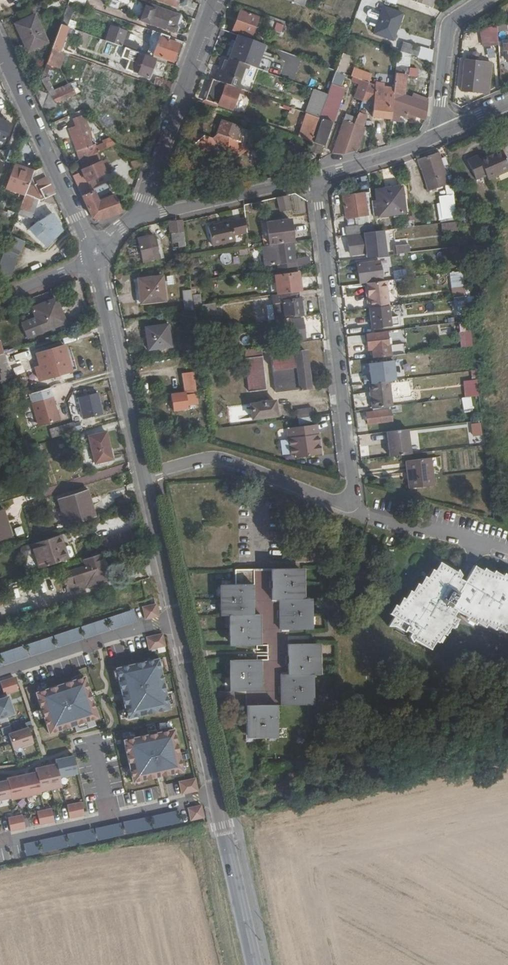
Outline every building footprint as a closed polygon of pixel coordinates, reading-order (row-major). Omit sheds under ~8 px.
[(44,3),(47,10),(63,2),(63,0),(50,0),(44,3)] [(69,0),(60,24),(67,27),(76,3),(69,0)] [(153,3),(151,10),(161,13),(163,7),(153,3)] [(374,33),(393,39),(401,13),(383,6),(374,33)] [(182,17),(181,13),(163,7),(161,13),(151,10),(147,22),(173,31),(177,30),(178,26),(177,24),(177,23),(180,22),(182,17)] [(251,35),(258,17),(240,10),(233,28),(251,35)] [(28,51),(47,42),(34,14),(15,23),(28,51)] [(283,24),(269,19),(266,26),(281,31),(283,24)] [(52,48),(60,51),(67,27),(60,24),(52,48)] [(492,25),(474,29),(477,43),(495,39),(492,25)] [(106,40),(136,51),(138,43),(126,39),(128,32),(111,26),(106,40)] [(156,47),(161,33),(156,32),(151,45),(156,47)] [(167,39),(168,36),(161,33),(156,47),(151,45),(148,55),(153,57),(154,54),(172,61),(178,43),(167,39)] [(265,46),(236,37),(229,57),(249,64),(258,67),(265,46)] [(417,54),(419,47),(404,42),(402,49),(417,54)] [(59,67),(64,52),(60,51),(52,48),(47,62),(59,67)] [(152,58),(153,57),(148,55),(138,51),(135,57),(137,58),(133,69),(148,74),(154,58),(152,58)] [(397,52),(396,65),(409,66),(409,56),(397,52)] [(333,83),(342,86),(350,56),(341,54),(333,83)] [(218,67),(214,79),(239,88),(240,88),(249,64),(229,57),(224,55),(221,65),(223,65),(222,69),(218,67)] [(494,82),(494,79),(490,79),(491,65),(491,62),(476,61),(476,58),(471,57),(470,61),(465,60),(462,90),(489,92),(490,82),(494,82)] [(394,91),(390,118),(396,118),(399,113),(406,115),(408,111),(425,118),(427,103),(403,95),(405,74),(417,76),(418,67),(409,66),(396,65),(394,91)] [(358,78),(369,82),(370,77),(360,73),(358,78)] [(169,90),(172,83),(156,77),(153,84),(169,90)] [(356,97),(363,99),(369,82),(358,78),(355,77),(353,81),(360,84),(356,97)] [(214,79),(213,78),(205,98),(232,108),(238,91),(239,88),(214,79)] [(373,115),(390,118),(394,91),(369,82),(363,99),(374,103),(373,115)] [(55,102),(76,93),(73,87),(51,96),(55,102)] [(306,112),(319,117),(328,93),(314,88),(306,112)] [(324,118),(313,146),(322,150),(343,94),(331,89),(321,117),(324,118)] [(41,92),(35,95),(38,101),(44,98),(41,92)] [(58,106),(55,102),(51,96),(48,92),(41,108),(44,113),(58,106)] [(81,110),(71,113),(74,121),(67,123),(74,145),(88,140),(85,130),(88,129),(81,110)] [(359,112),(356,123),(363,126),(366,113),(359,112)] [(357,148),(364,127),(363,126),(356,123),(344,119),(332,152),(343,153),(357,148)] [(4,144),(11,126),(0,122),(0,142),(4,144)] [(250,145),(217,133),(213,138),(196,132),(189,139),(186,146),(189,149),(185,152),(181,163),(194,167),(199,157),(196,152),(198,150),(201,153),(219,140),(227,149),(225,151),(231,159),(240,151),(242,153),(250,145)] [(322,150),(313,146),(311,151),(320,154),(322,150)] [(487,176),(507,168),(507,163),(501,147),(479,156),(477,152),(466,157),(474,176),(485,172),(487,176)] [(430,190),(448,185),(438,153),(418,160),(420,168),(423,167),(430,190)] [(85,175),(103,166),(98,155),(79,164),(81,167),(78,168),(80,172),(83,171),(85,175)] [(291,170),(294,163),(280,158),(278,165),(291,170)] [(32,173),(33,171),(15,164),(6,188),(25,194),(32,173)] [(53,194),(41,167),(33,171),(32,173),(34,174),(38,188),(34,197),(39,199),(42,200),(53,194)] [(90,217),(99,220),(121,211),(105,177),(92,182),(93,184),(91,185),(77,173),(72,175),(90,217)] [(455,186),(456,197),(466,196),(465,185),(455,186)] [(403,213),(400,188),(375,191),(378,216),(403,213)] [(373,226),(369,189),(343,192),(345,213),(354,212),(365,211),(366,219),(357,220),(355,219),(342,221),(343,229),(356,228),(373,226)] [(34,197),(25,194),(16,220),(23,222),(30,203),(34,205),(39,199),(34,197)] [(290,208),(286,195),(276,197),(279,210),(290,208)] [(435,214),(449,212),(447,195),(433,197),(435,214)] [(365,211),(354,212),(355,219),(357,220),(366,219),(365,211)] [(46,246),(62,230),(52,212),(38,221),(28,229),(46,246)] [(247,237),(245,217),(207,221),(209,240),(247,237)] [(183,229),(181,218),(168,219),(170,232),(183,231),(183,229)] [(442,228),(442,225),(442,221),(441,219),(434,220),(434,229),(442,228)] [(269,244),(293,242),(291,220),(267,222),(269,244)] [(383,242),(381,225),(373,226),(356,228),(359,249),(375,247),(375,243),(383,242)] [(142,259),(153,257),(147,234),(137,237),(142,259)] [(11,235),(0,266),(0,276),(12,274),(18,258),(16,257),(19,250),(21,251),(25,240),(11,235)] [(395,248),(409,246),(408,239),(394,241),(395,248)] [(296,258),(293,242),(269,244),(263,245),(265,263),(278,262),(279,268),(310,264),(309,257),(296,258)] [(383,242),(375,243),(375,247),(376,252),(384,251),(383,242)] [(357,278),(379,276),(378,270),(385,269),(384,262),(377,263),(377,259),(355,262),(357,278)] [(451,294),(464,293),(463,272),(450,273),(451,294)] [(141,301),(165,297),(162,274),(138,277),(141,301)] [(298,292),(299,291),(298,274),(274,276),(276,294),(288,293),(298,292)] [(379,277),(367,279),(370,304),(389,302),(386,276),(379,277)] [(181,289),(185,309),(193,308),(192,304),(190,287),(181,289)] [(276,294),(274,294),(277,319),(301,316),(300,304),(300,298),(298,299),(289,299),(288,293),(276,294)] [(472,296),(455,298),(456,308),(473,306),(472,296)] [(255,322),(274,320),(271,297),(252,299),(255,322)] [(63,322),(54,299),(31,308),(34,318),(20,324),(25,337),(63,322)] [(192,304),(193,308),(193,315),(216,312),(215,301),(192,304)] [(389,302),(370,304),(373,325),(391,323),(389,302)] [(459,326),(470,325),(469,317),(458,318),(459,326)] [(286,340),(303,338),(300,318),(283,320),(286,340)] [(170,344),(168,322),(147,325),(149,346),(170,344)] [(373,346),(374,354),(389,352),(404,350),(402,340),(391,341),(391,337),(387,337),(386,327),(367,330),(368,346),(373,346)] [(40,380),(72,371),(64,345),(36,354),(41,371),(37,372),(40,380)] [(244,357),(261,355),(260,348),(243,350),(244,357)] [(269,354),(271,370),(306,366),(304,350),(269,354)] [(0,354),(0,367),(10,364),(6,352),(0,354)] [(404,372),(413,371),(412,363),(403,365),(404,372)] [(306,366),(271,370),(274,392),(308,388),(306,366)] [(250,390),(265,388),(263,373),(249,376),(250,390)] [(182,391),(169,392),(170,407),(184,406),(184,404),(195,403),(192,378),(181,379),(182,391)] [(369,381),(372,406),(392,403),(388,378),(369,381)] [(82,417),(102,413),(98,393),(77,396),(82,417)] [(38,426),(60,420),(53,397),(32,403),(38,426)] [(251,418),(275,415),(273,400),(249,403),(251,418)] [(297,417),(313,415),(312,408),(296,409),(297,417)] [(390,419),(389,408),(367,411),(367,422),(390,419)] [(459,428),(458,419),(448,420),(449,429),(459,428)] [(52,438),(75,432),(73,423),(49,429),(52,438)] [(300,456),(324,453),(323,440),(320,441),(319,434),(322,434),(320,423),(292,428),(295,453),(300,452),(300,456)] [(386,428),(390,454),(411,451),(407,426),(386,428)] [(103,432),(86,437),(95,463),(112,459),(103,432)] [(408,485),(433,481),(429,454),(404,458),(408,485)] [(59,499),(67,526),(95,517),(86,490),(59,499)] [(0,510),(0,538),(11,534),(3,509),(0,510)] [(123,549),(133,546),(129,533),(120,536),(123,549)] [(62,536),(34,544),(41,568),(69,559),(62,536)] [(109,553),(123,549),(120,536),(105,540),(109,553)] [(84,560),(86,565),(72,569),(76,584),(106,575),(100,556),(84,560)] [(476,563),(466,580),(458,572),(441,561),(436,569),(433,568),(428,576),(425,574),(420,583),(418,582),(413,590),(410,589),(406,597),(403,595),(397,604),(394,603),(389,612),(393,614),(387,625),(396,625),(402,630),(404,627),(408,631),(406,634),(411,638),(413,636),(429,645),(433,638),(436,640),(441,631),(444,632),(449,623),(451,625),(457,617),(452,614),(454,610),(465,614),(464,618),(472,622),(474,620),(481,625),(484,621),(492,628),(494,625),(502,629),(505,624),(507,626),(507,573),(505,572),(504,575),(495,568),(493,571),(485,566),(484,568),(476,563)] [(255,568),(230,569),(230,584),(218,584),(219,616),(228,616),(228,645),(256,645),(255,616),(248,616),(247,585),(255,584),(255,568)] [(298,570),(272,570),(272,598),(278,598),(279,629),(308,628),(307,598),(298,598),(298,570)] [(159,617),(156,604),(143,607),(145,620),(159,617)] [(166,646),(163,633),(146,637),(149,649),(166,646)] [(315,640),(287,640),(288,670),(280,670),(281,701),(308,700),(307,668),(315,668),(315,640)] [(172,712),(160,658),(116,667),(127,721),(172,712)] [(258,660),(230,661),(231,690),(258,690),(258,660)] [(100,719),(87,676),(36,693),(50,735),(100,719)] [(15,677),(0,681),(0,682),(4,696),(20,691),(15,677)] [(10,696),(0,699),(0,719),(16,714),(10,696)] [(274,708),(245,708),(245,733),(274,732),(274,708)] [(34,744),(28,727),(9,734),(14,750),(34,744)] [(185,772),(176,729),(124,740),(133,783),(185,772)] [(57,763),(60,777),(79,774),(75,755),(56,759),(57,763)] [(36,771),(40,792),(62,788),(60,777),(57,763),(35,767),(36,771)] [(11,798),(12,800),(41,794),(40,792),(36,771),(7,777),(8,780),(11,798)] [(110,783),(122,782),(121,775),(109,776),(110,783)] [(199,791),(196,778),(179,781),(182,795),(199,791)] [(11,798),(8,780),(0,782),(0,800),(11,798)] [(158,787),(144,788),(145,800),(159,799),(158,787)] [(82,802),(67,805),(70,819),(85,816),(82,802)] [(205,818),(202,804),(188,807),(191,821),(205,818)] [(52,808),(37,812),(40,826),(55,822),(52,808)] [(151,813),(153,826),(179,823),(177,811),(151,813)] [(23,814),(8,818),(11,831),(26,828),(23,814)] [(149,815),(123,822),(126,833),(151,827),(149,815)] [(24,841),(26,853),(123,835),(121,823),(24,841)]
